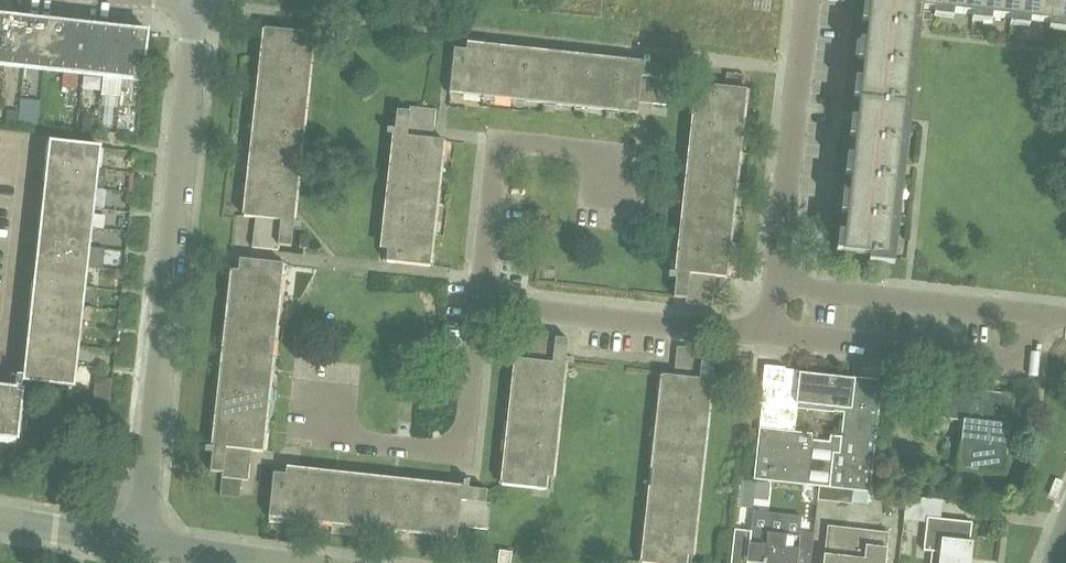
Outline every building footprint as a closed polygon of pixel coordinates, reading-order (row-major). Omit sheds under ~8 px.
[(844,253),(876,256),(875,261),(894,264),(924,9),(1065,25),(1065,0),(872,0),(844,253)] [(5,63),(9,19),(0,18),(0,62),(5,63)] [(5,63),(24,65),(29,21),(9,19),(5,63)] [(49,23),(29,21),(24,65),(44,67),(49,23)] [(44,67),(64,69),(69,25),(49,23),(44,67)] [(64,69),(84,72),(89,27),(69,25),(64,69)] [(89,27),(84,72),(104,74),(109,30),(89,27)] [(253,247),(279,250),(280,245),(292,246),(294,228),(301,228),(302,222),(295,221),(312,46),(313,33),(265,28),(244,216),(256,218),(253,247)] [(104,74),(124,76),(129,32),(109,30),(104,74)] [(129,32),(124,76),(144,78),(149,34),(129,32)] [(643,57),(643,62),(643,64),(467,45),(467,51),(455,49),(450,93),(638,114),(640,103),(670,106),(673,80),(667,79),(668,67),(649,65),(650,58),(643,57)] [(749,89),(746,89),(747,75),(730,74),(728,87),(700,84),(698,97),(696,97),(677,274),(669,273),(669,279),(676,280),(674,298),(687,299),(687,304),(713,307),(716,277),(728,278),(749,89)] [(383,261),(430,267),(444,141),(433,140),(437,110),(410,107),(410,112),(397,111),(395,129),(388,128),(387,134),(395,135),(383,261)] [(53,142),(51,163),(96,168),(98,147),(53,142)] [(107,169),(96,168),(51,163),(49,183),(94,187),(105,188),(107,169)] [(49,183),(47,202),(92,207),(94,187),(49,183)] [(47,202),(45,222),(90,227),(92,207),(47,202)] [(90,227),(45,222),(43,242),(87,246),(90,227)] [(310,235),(301,234),(299,247),(309,248),(310,235)] [(43,242),(41,261),(85,266),(87,246),(43,242)] [(285,264),(240,259),(235,258),(214,445),(214,446),(211,446),(207,446),(206,452),(214,453),(212,471),(223,472),(223,477),(221,496),(240,498),(242,480),(250,480),(251,471),(253,451),(264,452),(267,421),(271,389),(274,359),(278,327),(281,295),(285,264)] [(83,286),(85,266),(41,261),(39,281),(83,286)] [(39,281),(37,301),(81,306),(83,286),(39,281)] [(37,301),(35,321),(79,326),(81,306),(37,301)] [(79,326),(35,321),(32,340),(77,345),(79,326)] [(528,360),(517,359),(503,485),(553,490),(566,365),(574,366),(574,360),(567,359),(569,340),(557,339),(557,334),(531,331),(528,360)] [(32,340),(30,360),(75,365),(77,345),(32,340)] [(647,532),(643,562),(694,562),(713,382),(721,383),(722,376),(714,376),(716,357),(704,356),(704,351),(678,348),(675,377),(664,376),(647,532)] [(73,386),(75,365),(30,360),(28,381),(73,386)] [(767,369),(755,481),(820,488),(830,489),(833,455),(841,456),(843,439),(831,438),(831,444),(813,442),(814,436),(796,434),(798,409),(799,404),(798,404),(801,380),(792,379),(793,372),(767,369)] [(798,409),(845,414),(869,417),(870,406),(852,404),(855,382),(854,382),(854,383),(818,379),(818,378),(801,376),(801,380),(798,404),(799,404),(798,409)] [(845,414),(843,439),(841,456),(833,455),(830,489),(870,493),(880,409),(883,382),(854,378),(854,382),(855,382),(852,404),(870,406),(869,417),(845,414)] [(967,438),(964,468),(1005,473),(1013,394),(938,386),(935,418),(964,421),(962,438),(967,438)] [(18,436),(23,392),(2,389),(0,412),(0,434),(18,436)] [(275,473),(270,517),(459,538),(460,526),(489,530),(492,503),(487,502),(488,491),(470,489),(471,481),(465,481),(464,488),(276,466),(275,473)] [(770,484),(742,481),(740,498),(768,501),(770,484)] [(830,489),(820,488),(818,501),(820,501),(820,500),(831,501),(831,502),(832,502),(851,504),(852,505),(852,504),(869,505),(870,493),(830,489)] [(926,522),(923,551),(938,553),(937,562),(972,562),(974,542),(971,542),(973,523),(939,519),(941,500),(907,496),(905,516),(927,518),(926,522)] [(872,531),(828,526),(824,562),(887,562),(890,533),(872,531)] [(798,559),(810,560),(810,562),(811,562),(814,537),(814,533),(802,532),(801,536),(768,533),(767,546),(750,544),(751,530),(735,528),(732,562),(798,562),(798,559)] [(513,552),(500,550),(498,562),(511,562),(513,552)]
